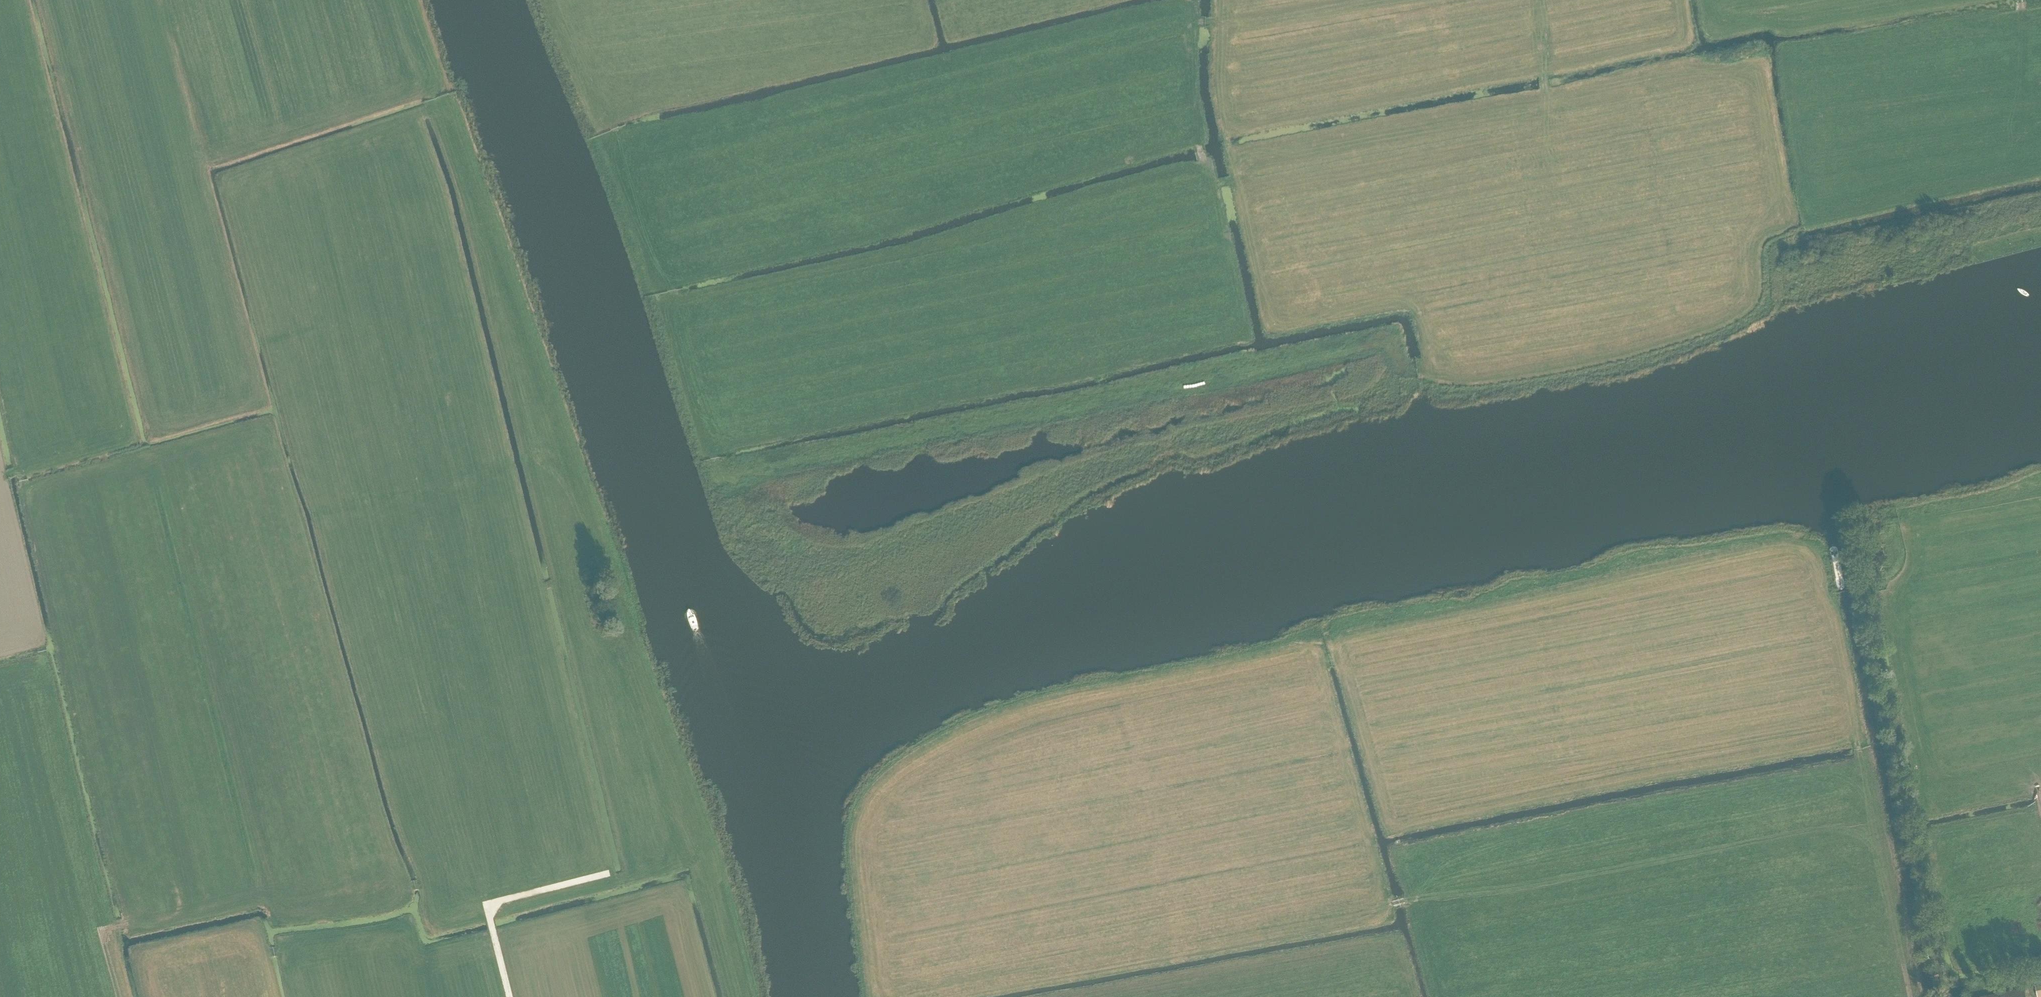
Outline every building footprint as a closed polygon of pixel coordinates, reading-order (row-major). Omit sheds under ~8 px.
[(1975,987),(1977,995),(1988,993),(1987,984),(1975,987)]
